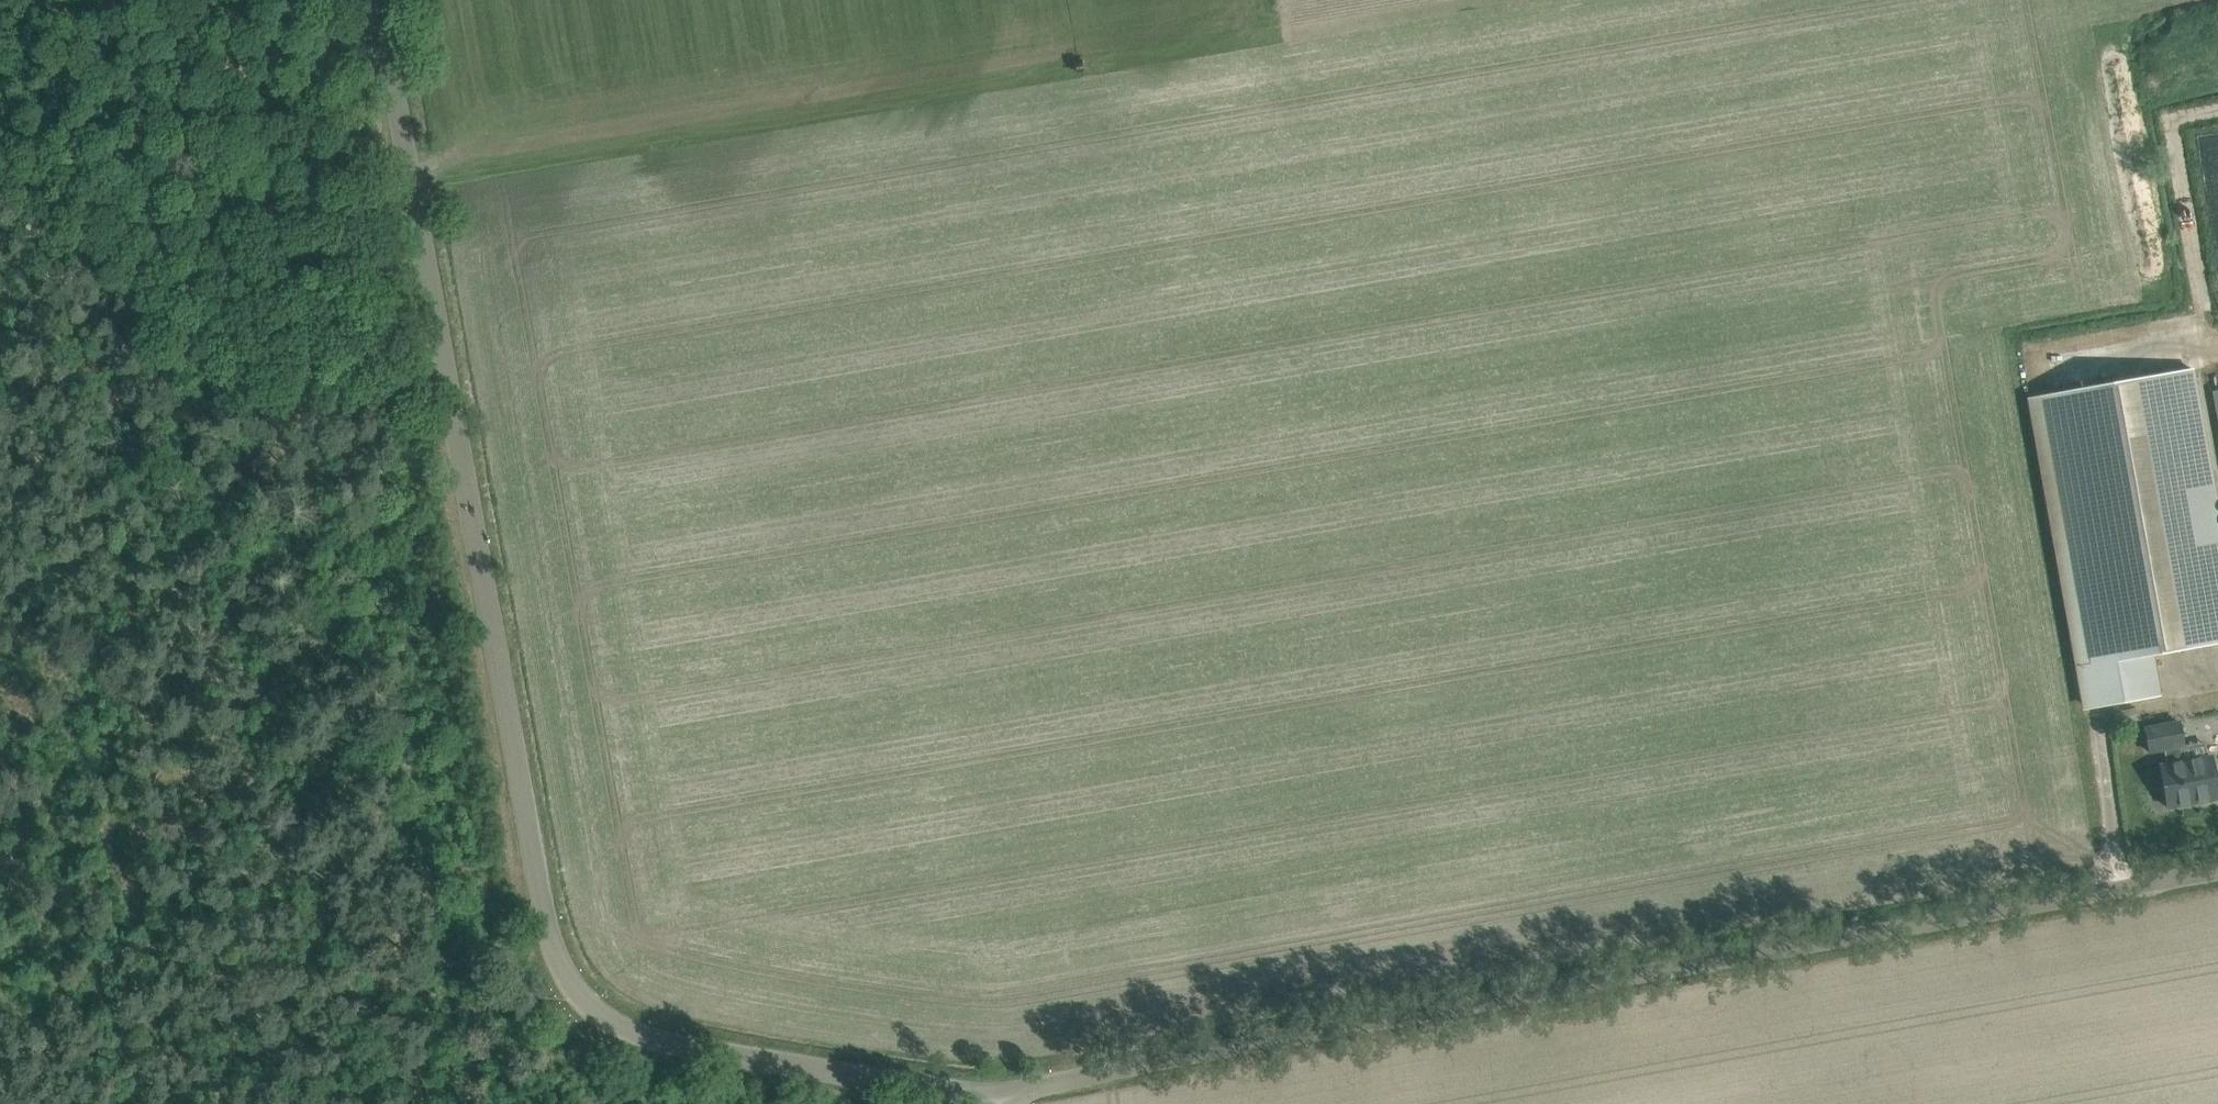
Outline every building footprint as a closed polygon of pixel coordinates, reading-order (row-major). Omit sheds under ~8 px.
[(2032,397),(2088,708),(2159,695),(2152,653),(2217,641),(2217,518),(2191,369),(2032,397)] [(2164,749),(2167,764),(2160,765),(2167,807),(2217,798),(2217,789),(2212,756),(2183,761),(2180,746),(2184,745),(2180,722),(2145,728),(2149,752),(2164,749)]
